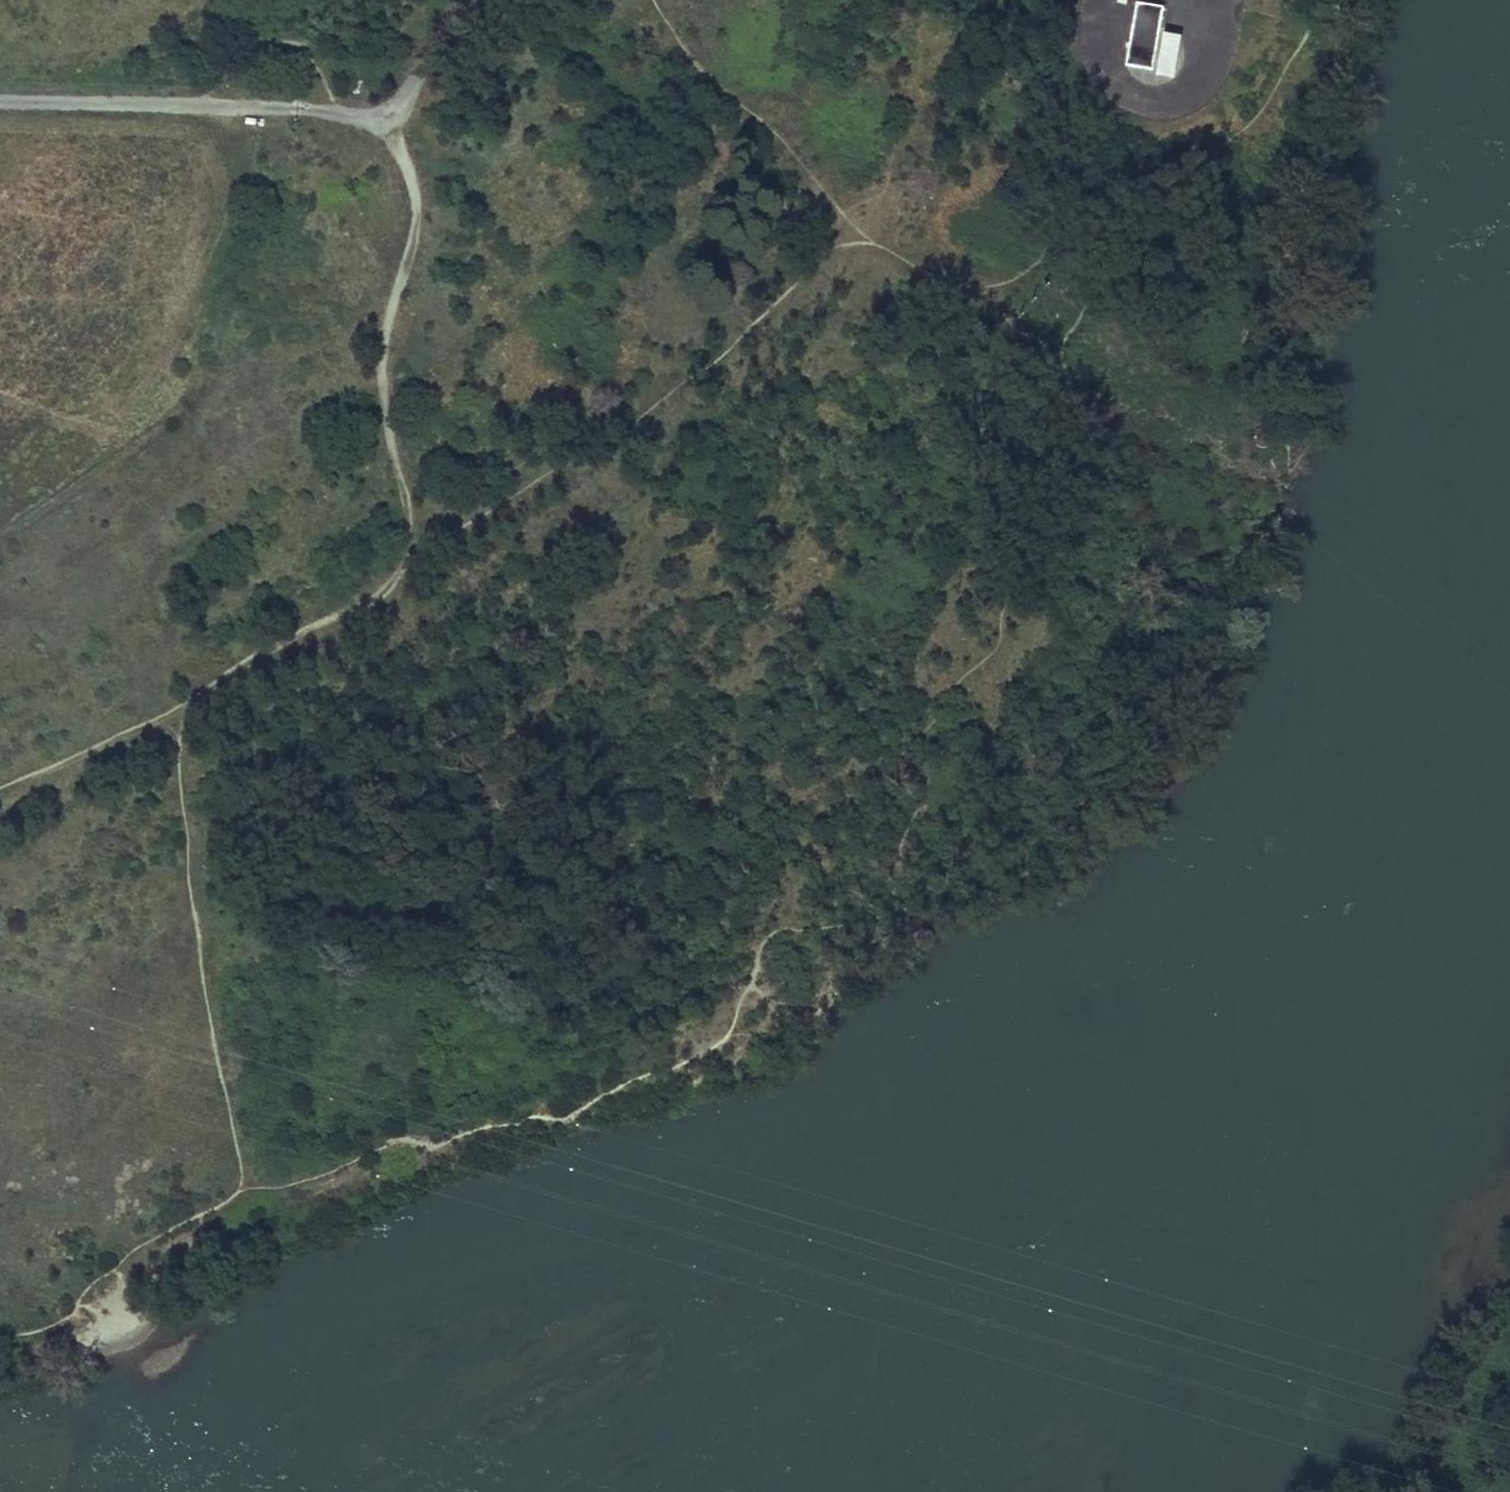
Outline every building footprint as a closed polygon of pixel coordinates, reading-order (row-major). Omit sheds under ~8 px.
[(1177,73),(1184,31),(1162,27),(1166,3),(1146,0),(1136,0),(1125,65),(1177,73)]
